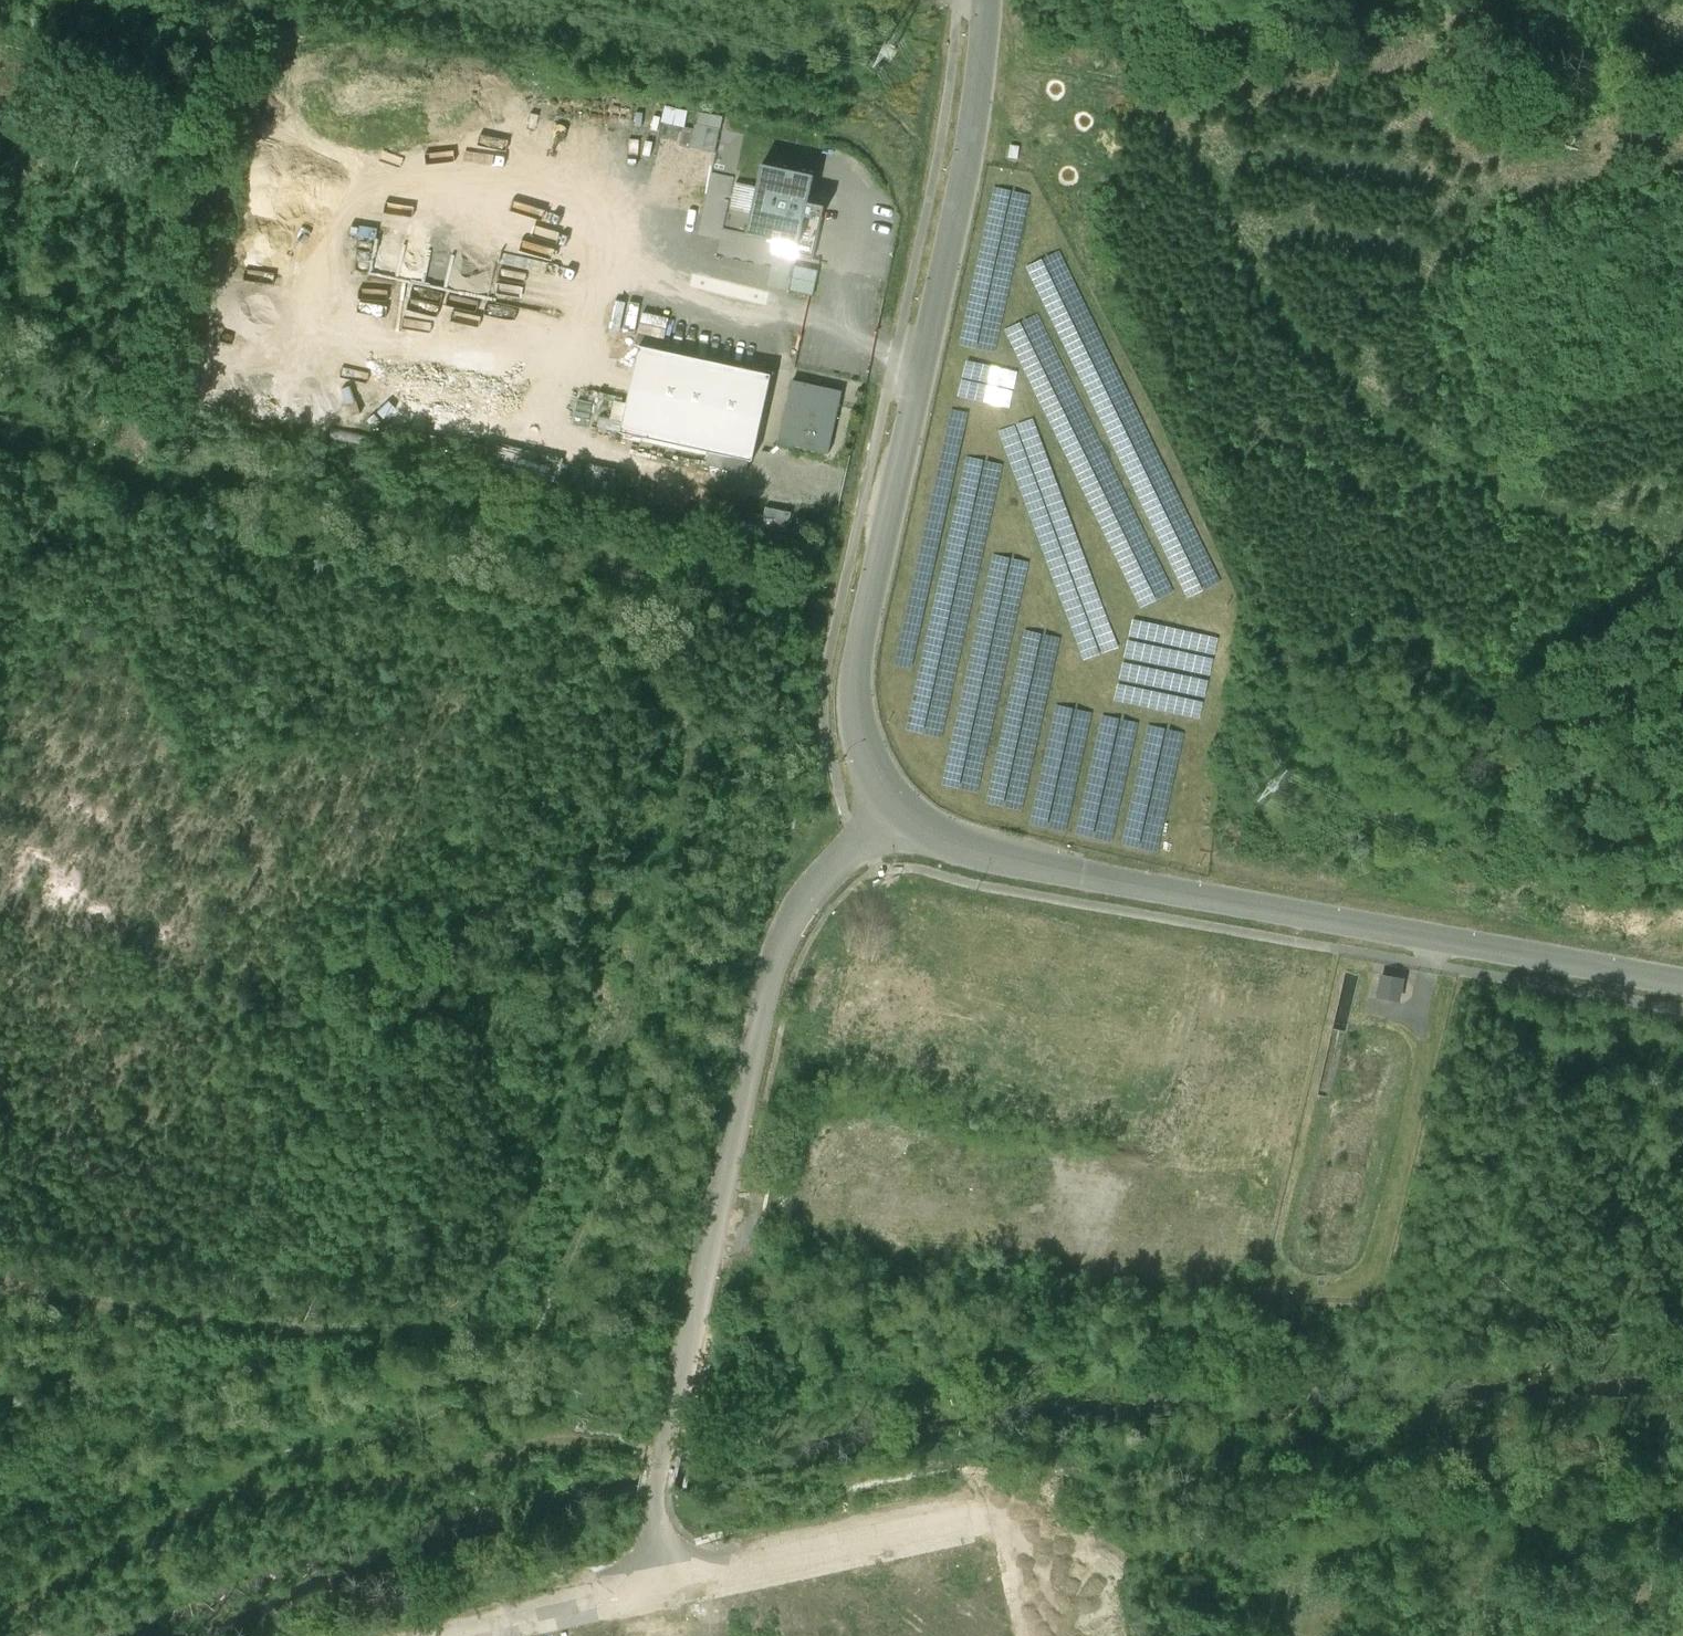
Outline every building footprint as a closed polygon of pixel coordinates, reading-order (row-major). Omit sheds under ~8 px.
[(689,142),(683,176),(707,180),(713,147),(689,142)] [(813,177),(761,166),(756,188),(736,183),(730,209),(751,214),(746,235),(798,246),(796,256),(813,260),(824,207),(807,204),(813,177)] [(725,241),(722,252),(751,260),(754,249),(725,241)] [(784,302),(812,306),(817,266),(793,263),(794,254),(765,250),(764,262),(788,265),(784,302)] [(639,347),(620,434),(752,462),(771,376),(639,347)] [(842,392),(793,381),(779,444),(828,455),(842,392)] [(522,431),(524,404),(498,402),(499,388),(461,386),(459,428),(522,431)] [(785,541),(790,509),(761,504),(756,537),(785,541)] [(1398,1001),(1403,981),(1382,976),(1378,997),(1398,1001)]
